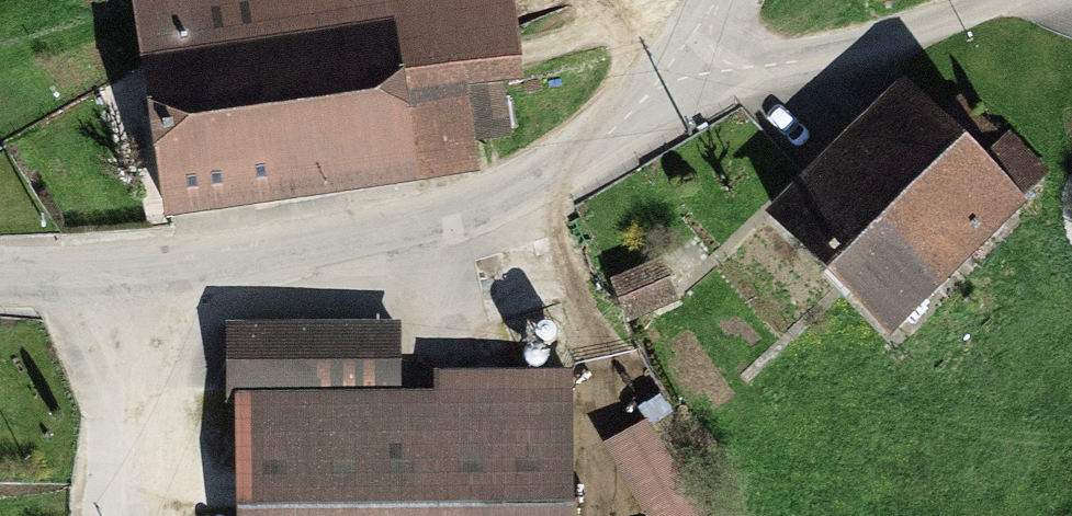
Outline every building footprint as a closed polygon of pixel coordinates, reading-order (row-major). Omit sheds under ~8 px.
[(502,0),(159,0),(138,3),(168,208),(470,163),(468,145),(523,137),(502,0)] [(938,111),(916,131),(891,105),(775,208),(881,327),(1020,203),(938,111)] [(671,295),(651,258),(610,279),(630,316),(671,295)] [(558,378),(387,383),(385,326),(234,330),(239,515),(562,515),(558,378)]
